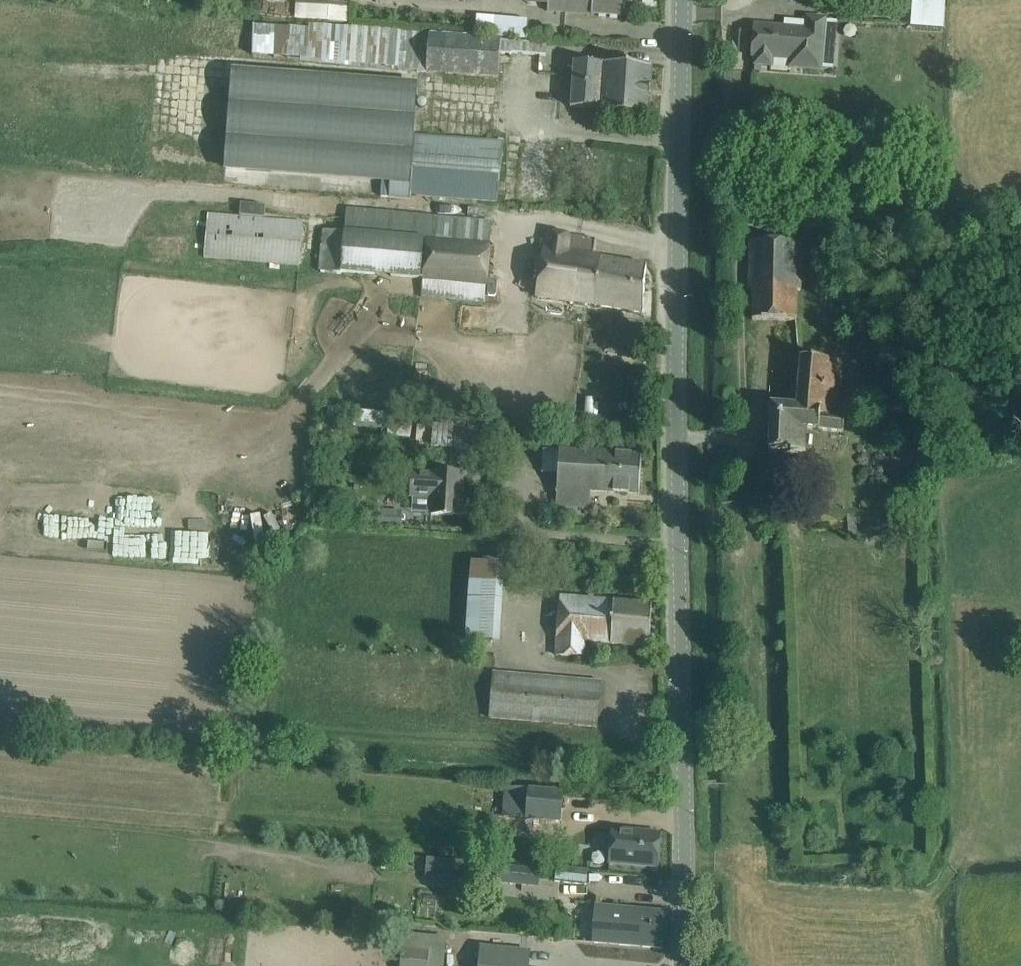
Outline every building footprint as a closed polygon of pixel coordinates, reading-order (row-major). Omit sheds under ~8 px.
[(547,11),(621,16),(623,0),(548,0),(547,11)] [(550,27),(528,26),(529,20),(477,16),(475,35),(527,39),(549,40),(550,27)] [(755,65),(772,66),(772,58),(790,59),(790,67),(821,70),(825,19),(807,17),(806,29),(754,25),(752,56),(756,56),(755,65)] [(279,27),(276,65),(401,73),(403,35),(279,27)] [(574,33),(573,42),(590,43),(591,34),(574,33)] [(251,50),(248,34),(236,36),(238,51),(251,50)] [(548,43),(501,40),(429,34),(426,72),(499,78),(501,51),(547,54),(548,43)] [(574,63),(573,77),(571,107),(599,109),(599,114),(648,117),(652,67),(602,64),(602,65),(574,63)] [(413,135),(416,94),(231,80),(224,169),(379,180),(378,196),(408,198),(408,196),(413,135)] [(48,87),(47,114),(161,117),(162,91),(48,87)] [(413,135),(408,196),(495,203),(502,143),(413,135)] [(489,221),(429,215),(348,208),(342,271),(423,278),(422,297),(486,303),(491,244),(487,245),(489,221)] [(208,213),(204,255),(297,263),(301,221),(208,213)] [(596,241),(577,238),(548,232),(538,295),(624,310),(644,313),(647,266),(594,258),(596,241)] [(800,291),(801,263),(801,243),(749,242),(749,290),(753,290),(752,320),(796,321),(796,290),(800,291)] [(842,362),(820,361),(800,360),(797,407),(771,405),(769,456),(777,457),(778,452),(805,453),(807,430),(843,431),(844,417),(839,417),(842,362)] [(341,405),(340,421),(386,424),(387,408),(341,405)] [(433,426),(431,446),(463,448),(465,429),(433,426)] [(642,455),(559,450),(556,506),(590,508),(591,491),(640,495),(642,455)] [(432,513),(441,514),(461,515),(463,475),(413,472),(412,497),(432,498),(432,513)] [(473,561),(467,639),(501,642),(507,564),(473,561)] [(561,596),(556,655),(585,656),(585,641),(649,648),(652,603),(632,602),(561,596)] [(489,719),(577,726),(597,727),(601,681),(581,680),(493,673),(489,719)] [(506,788),(503,817),(561,822),(564,793),(509,788),(506,788)] [(660,833),(613,831),(611,864),(659,867),(660,833)] [(475,885),(475,859),(430,859),(430,885),(475,885)] [(503,866),(501,883),(540,886),(541,869),(503,866)] [(557,868),(556,882),(588,885),(589,872),(557,868)] [(664,912),(644,911),(594,907),(592,943),(642,948),(662,949),(664,912)] [(449,938),(410,938),(411,965),(449,965),(449,938)] [(468,965),(516,965),(518,946),(470,941),(468,965)]
